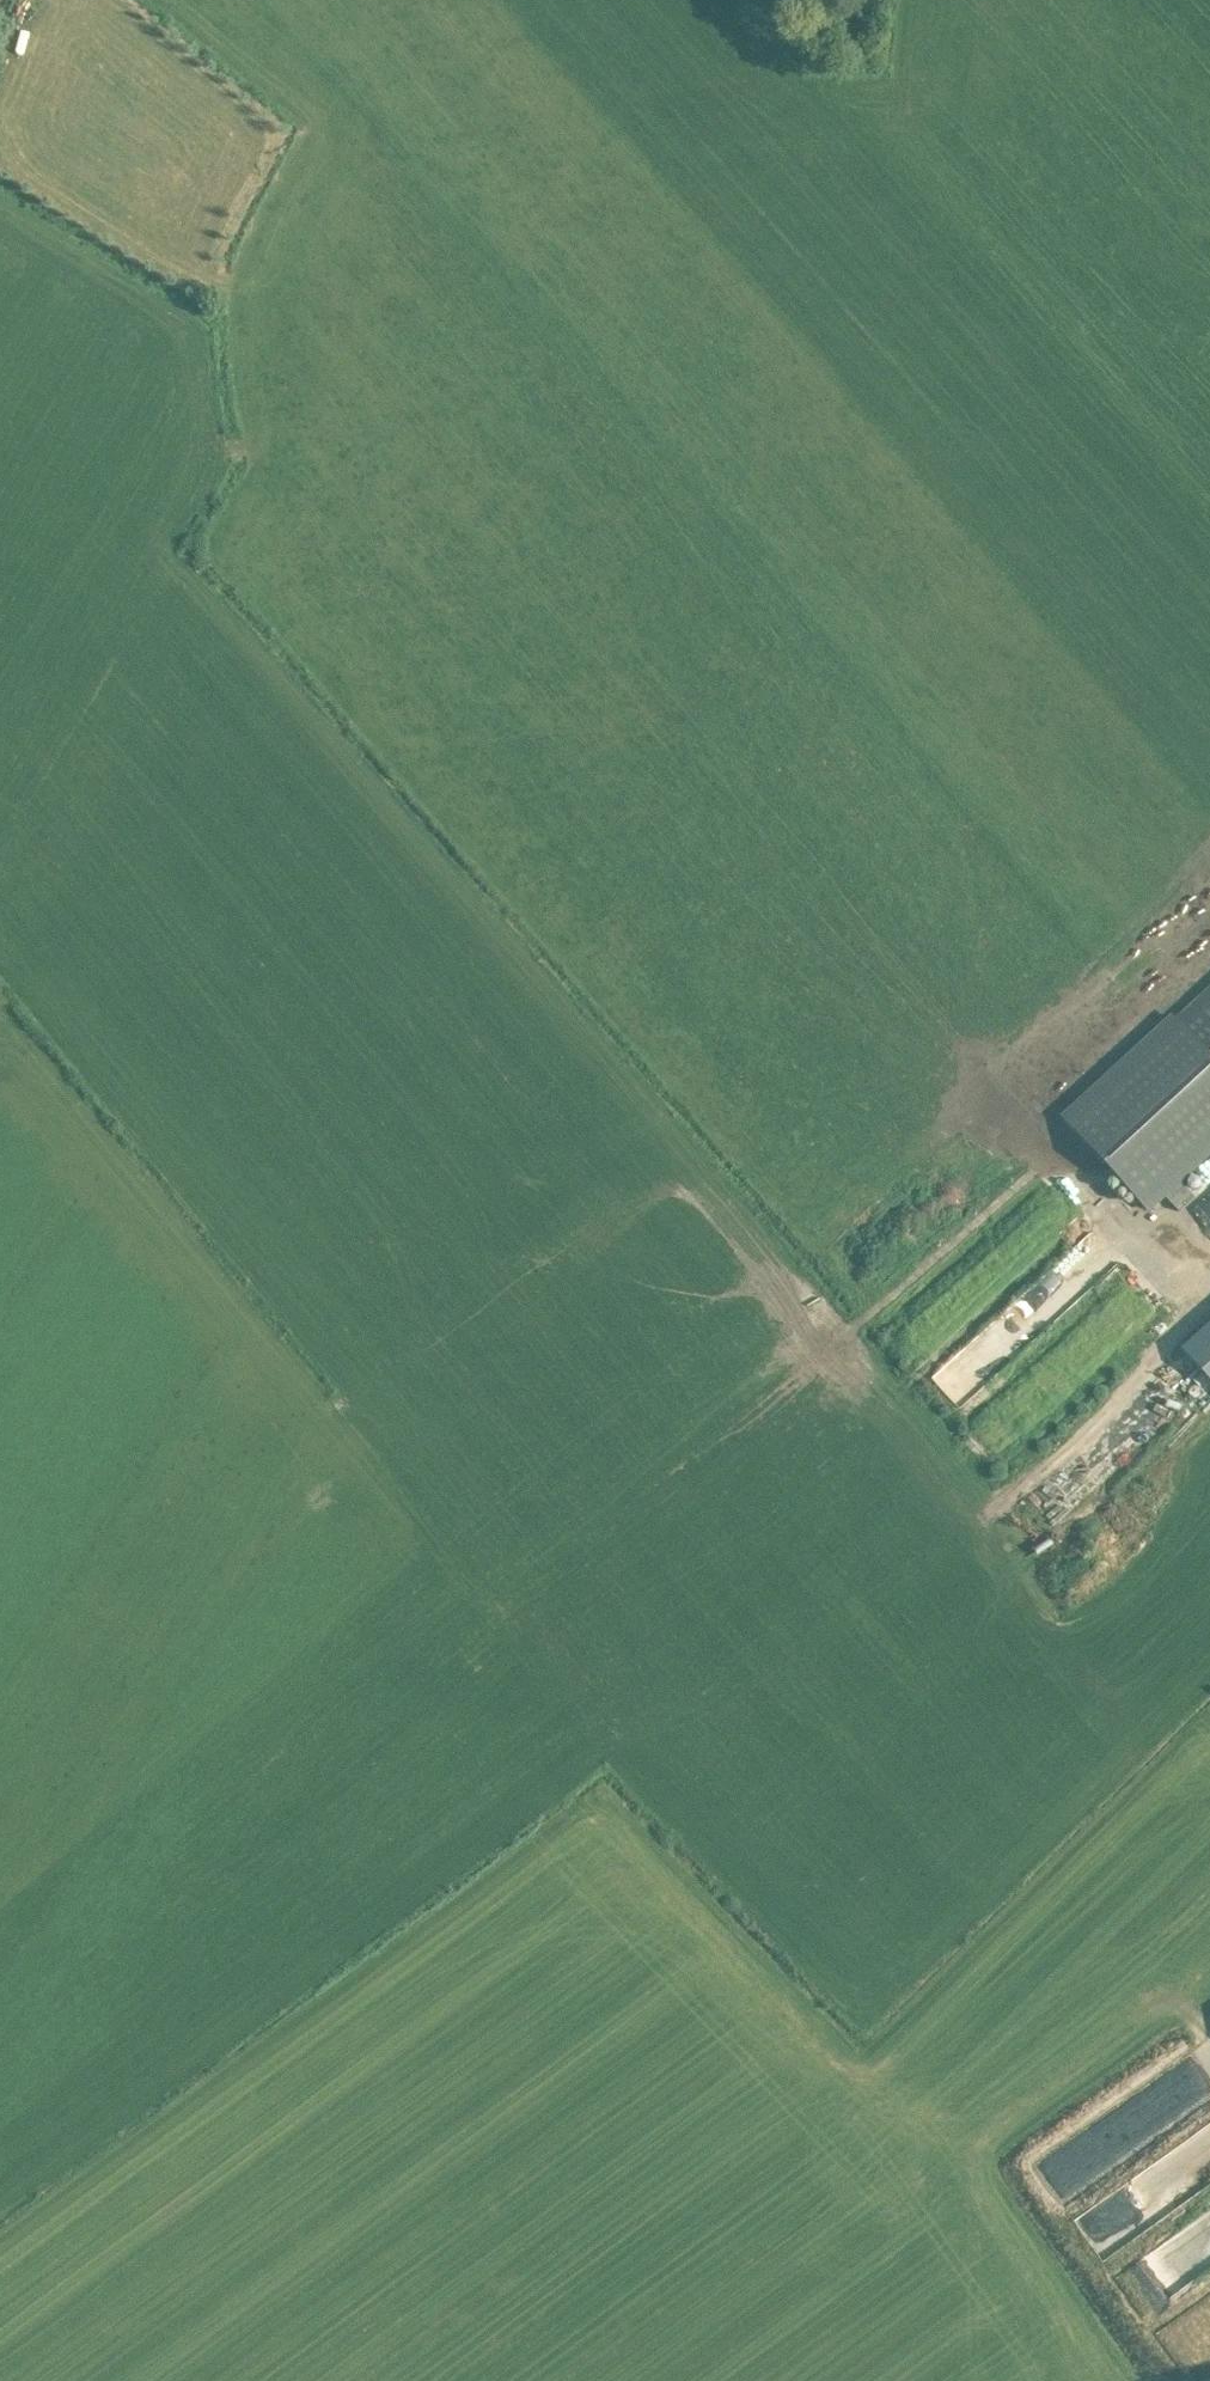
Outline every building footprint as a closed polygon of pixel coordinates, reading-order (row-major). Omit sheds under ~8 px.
[(1064,1118),(1146,1209),(1164,1192),(1180,1210),(1195,1196),(1179,1179),(1209,1150),(1209,988),(1177,1019),(1175,1017),(1064,1118)] [(1194,1212),(1209,1228),(1209,1195),(1194,1212)] [(1184,1348),(1209,1377),(1209,1324),(1184,1348)] [(962,1392),(994,1357),(978,1343),(946,1378),(962,1392)]
